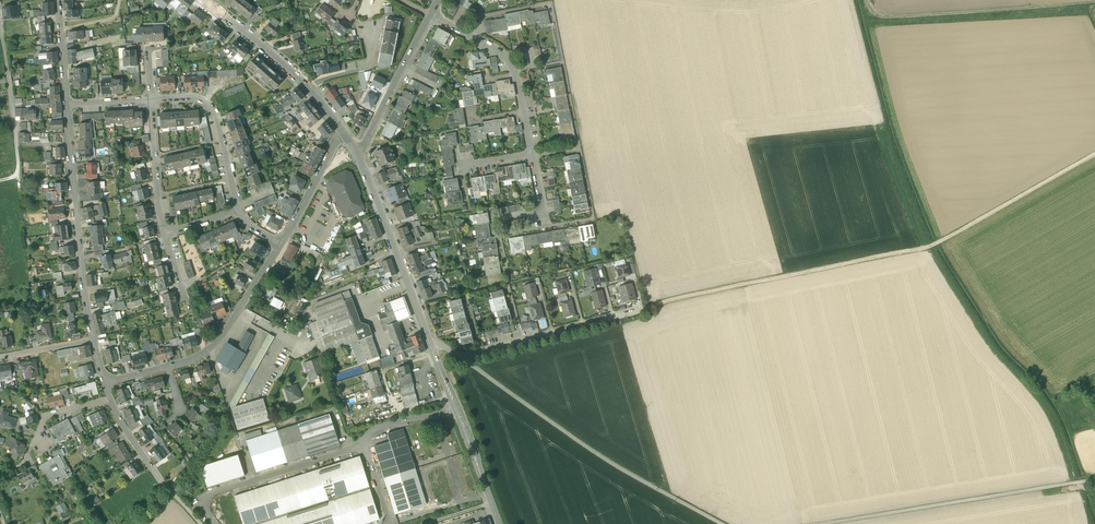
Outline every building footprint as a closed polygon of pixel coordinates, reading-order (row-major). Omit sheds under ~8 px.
[(164,9),(166,7),(168,5),(169,3),(172,1),(172,0),(171,0),(157,0),(156,2),(164,9)] [(181,4),(188,9),(193,3),(190,0),(184,0),(181,4)] [(249,20),(255,13),(257,10),(257,9),(253,6),(252,7),(247,3),(248,3),(247,2),(247,3),(243,0),(234,0),(230,5),(249,20)] [(463,1),(465,2),(462,7),(466,9),(472,12),(472,13),(474,10),(470,8),(466,6),(468,2),(469,0),(464,0),(463,1)] [(68,11),(74,10),(73,4),(73,1),(63,2),(64,11),(68,11)] [(174,7),(176,9),(178,6),(172,1),(169,3),(171,4),(172,5),(174,7)] [(44,12),(44,16),(54,15),(53,3),(43,4),(44,12)] [(187,10),(188,9),(181,4),(178,6),(186,12),(187,10)] [(317,13),(322,17),(329,9),(323,4),(316,13),(317,13)] [(176,9),(183,15),(186,12),(178,6),(176,9)] [(181,18),(183,15),(176,9),(171,16),(173,17),(174,18),(176,15),(181,18)] [(194,22),(199,26),(206,18),(201,14),(202,13),(197,9),(193,14),(192,16),(192,17),(196,20),(194,22)] [(335,14),(329,9),(322,17),(328,22),(331,18),(335,14)] [(78,17),(78,10),(74,10),(68,11),(68,18),(70,18),(78,17)] [(184,21),(186,18),(190,13),(187,10),(186,12),(183,15),(181,18),(184,21)] [(535,23),(535,21),(533,14),(532,11),(527,12),(527,10),(518,12),(520,22),(527,20),(528,25),(535,23)] [(548,11),(533,14),(535,21),(540,20),(541,26),(550,24),(548,11)] [(521,24),(520,22),(518,12),(504,15),(505,18),(507,27),(521,24)] [(37,17),(38,24),(40,24),(45,23),(45,16),(37,17)] [(507,27),(505,18),(492,20),(491,21),(493,33),(507,30),(507,27)] [(265,29),(275,37),(280,30),(276,27),(279,23),(273,19),(265,29)] [(339,31),(344,35),(350,26),(342,19),(340,22),(334,29),(338,32),(339,31)] [(485,21),(487,34),(492,33),(493,33),(491,21),(492,20),(485,21)] [(387,26),(386,31),(397,33),(398,23),(393,22),(388,21),(387,26)] [(20,23),(7,25),(9,35),(22,33),(20,23)] [(41,36),(51,35),(51,23),(45,23),(40,24),(41,24),(41,28),(40,28),(41,36)] [(206,32),(215,38),(215,37),(222,29),(218,26),(214,23),(206,32)] [(341,37),(344,35),(339,31),(338,32),(334,29),(332,27),(334,24),(329,25),(331,27),(330,29),(341,37)] [(145,42),(154,41),(154,28),(144,29),(145,42)] [(163,28),(154,28),(154,41),(164,41),(164,33),(164,28),(163,28)] [(135,42),(145,42),(144,29),(137,29),(138,35),(136,35),(134,36),(135,42)] [(222,29),(215,37),(218,40),(222,43),(229,35),(222,29)] [(438,29),(433,39),(440,43),(447,46),(452,36),(438,29)] [(89,30),(83,31),(69,32),(70,40),(80,39),(83,39),(83,38),(87,37),(87,31),(89,31),(89,30)] [(392,56),(397,33),(386,31),(383,44),(381,54),(392,56)] [(292,35),(294,42),(302,39),(300,33),(292,35)] [(52,44),(51,35),(41,36),(41,45),(52,44)] [(214,45),(218,40),(215,37),(215,38),(213,41),(201,43),(203,51),(211,49),(210,46),(214,45)] [(437,50),(440,43),(433,39),(431,38),(423,53),(432,58),(436,50),(437,50)] [(294,42),(297,52),(305,50),(304,45),(302,39),(294,42)] [(237,54),(243,46),(236,40),(229,48),(234,52),(237,54)] [(249,51),(243,46),(237,54),(240,56),(243,59),(248,53),(249,51)] [(169,68),(169,60),(168,50),(161,51),(161,60),(162,60),(162,68),(166,68),(167,68),(169,68)] [(470,54),(472,61),(474,61),(475,68),(480,67),(480,66),(482,66),(482,67),(491,66),(489,59),(486,60),(486,57),(484,57),(484,55),(485,55),(485,54),(485,52),(484,52),(483,51),(482,52),(481,53),(478,54),(478,52),(470,54)] [(48,59),(48,64),(58,63),(57,52),(47,53),(39,54),(39,59),(39,60),(48,59)] [(79,57),(77,57),(78,61),(95,57),(94,53),(79,57)] [(428,65),(432,58),(423,53),(417,66),(418,67),(421,68),(424,70),(427,71),(428,72),(430,66),(428,65)] [(381,54),(380,64),(390,66),(392,56),(381,54)] [(78,64),(78,61),(77,57),(68,58),(68,65),(78,64)] [(137,66),(137,57),(125,58),(124,58),(124,67),(127,67),(137,66)] [(247,67),(261,79),(270,68),(256,57),(247,67)] [(317,71),(318,76),(340,71),(338,66),(329,68),(328,65),(328,64),(326,64),(326,61),(321,62),(321,64),(314,66),(315,72),(317,71)] [(76,78),(76,81),(86,80),(87,80),(86,74),(86,68),(75,69),(75,72),(74,72),(75,78),(76,78)] [(283,80),(270,68),(261,79),(271,88),(272,87),(274,89),(273,90),(274,91),(283,80)] [(552,78),(553,82),(553,83),(563,81),(562,76),(561,76),(560,68),(547,71),(548,75),(553,74),(553,78),(552,78)] [(44,81),(54,80),(56,80),(56,77),(54,77),(54,70),(43,71),(44,81)] [(371,71),(362,73),(366,88),(371,72),(371,71)] [(474,91),(483,89),(483,86),(481,74),(466,77),(467,82),(473,81),(474,91)] [(371,84),(375,86),(381,89),(386,81),(376,76),(371,84)] [(86,88),(86,80),(76,81),(74,81),(74,88),(81,88),(81,89),(86,88)] [(112,81),(113,93),(124,93),(123,80),(112,81)] [(496,82),(496,84),(497,92),(505,91),(505,94),(509,94),(511,93),(510,87),(509,80),(496,82)] [(102,94),(113,93),(112,81),(102,82),(102,94)] [(554,91),(555,97),(565,95),(563,81),(553,83),(550,84),(551,89),(554,89),(555,91),(554,91)] [(496,84),(483,86),(483,89),(484,94),(485,98),(498,96),(497,92),(496,84)] [(405,95),(403,98),(408,101),(412,103),(412,102),(411,102),(414,96),(415,97),(415,96),(413,95),(413,94),(414,94),(414,93),(415,92),(414,92),(415,89),(414,88),(412,87),(409,85),(408,86),(405,92),(403,91),(402,94),(405,95)] [(50,90),(50,95),(60,94),(60,87),(50,87),(50,88),(50,90)] [(292,96),(293,97),(294,99),(301,93),(297,88),(290,94),(292,96)] [(325,94),(331,103),(339,97),(338,95),(333,88),(325,94)] [(462,100),(464,107),(475,105),(474,96),(473,91),(461,93),(462,100)] [(301,93),(294,99),(296,101),(298,103),(305,97),(301,93)] [(60,94),(50,95),(51,98),(51,100),(51,104),(52,103),(61,103),(60,94)] [(375,97),(371,95),(368,94),(363,104),(371,108),(376,98),(375,97)] [(557,111),(568,109),(566,96),(565,95),(555,97),(554,98),(557,111)] [(338,111),(345,105),(341,100),(339,97),(331,103),(338,111)] [(402,114),(408,101),(403,98),(401,97),(394,110),(402,114)] [(295,102),(296,101),(294,99),(285,103),(287,107),(291,105),(295,103),(295,102)] [(308,101),(301,108),(303,111),(304,112),(308,116),(315,110),(314,108),(313,108),(308,101)] [(408,101),(402,114),(404,115),(409,105),(410,105),(412,103),(408,101)] [(62,113),(61,103),(52,103),(52,107),(53,114),(62,113)] [(272,104),(277,114),(279,114),(283,112),(285,111),(284,108),(284,109),(282,105),(277,107),(275,103),(272,104)] [(348,109),(352,114),(358,110),(356,107),(355,104),(348,109)] [(448,120),(449,127),(456,126),(464,124),(461,108),(453,110),(454,119),(448,120)] [(17,120),(27,120),(26,110),(26,109),(16,109),(17,120)] [(27,120),(37,119),(36,109),(26,110),(27,120)] [(226,114),(229,122),(238,118),(239,118),(241,117),(238,109),(226,114)] [(404,115),(402,114),(394,110),(394,109),(387,122),(397,127),(399,128),(403,121),(406,116),(404,115)] [(557,111),(560,125),(571,123),(568,109),(557,111)] [(308,116),(312,122),(314,125),(322,118),(317,112),(315,110),(308,116)] [(122,111),(114,112),(114,123),(117,123),(123,123),(122,111)] [(134,111),(122,111),(123,123),(123,124),(129,124),(130,126),(143,125),(142,112),(134,113),(134,111)] [(198,124),(200,124),(199,118),(199,111),(184,112),(185,125),(198,124)] [(111,123),(114,123),(114,112),(105,112),(105,113),(105,120),(106,124),(111,123)] [(177,126),(185,125),(184,112),(176,113),(177,126)] [(162,127),(169,126),(168,113),(160,114),(160,116),(161,124),(161,126),(161,127),(162,127)] [(169,126),(177,126),(176,113),(168,113),(169,126)] [(366,119),(365,118),(359,115),(355,121),(354,123),(362,127),(366,119)] [(242,128),(238,118),(229,122),(227,123),(231,133),(232,132),(242,128)] [(513,118),(498,120),(500,128),(508,127),(509,133),(516,132),(515,126),(513,118)] [(501,135),(500,128),(498,120),(483,123),(484,127),(485,132),(494,130),(494,133),(494,136),(501,135)] [(51,122),(52,130),(63,129),(62,121),(58,122),(51,122)] [(391,140),(397,127),(387,122),(381,134),(391,140)] [(80,124),(81,132),(92,131),(91,123),(89,123),(86,123),(82,124),(80,124)] [(322,134),(326,138),(333,132),(326,123),(318,129),(322,134)] [(574,137),(571,123),(560,125),(559,126),(560,132),(563,131),(564,138),(574,137)] [(289,129),(294,134),(300,129),(296,124),(292,127),(289,129)] [(485,134),(485,132),(484,127),(476,128),(476,126),(469,127),(471,139),(474,140),(475,140),(477,141),(486,140),(485,134)] [(243,128),(242,128),(232,132),(235,139),(234,139),(235,143),(246,139),(243,132),(244,132),(243,128)] [(92,140),(92,131),(81,132),(82,141),(90,140),(92,140)] [(30,143),(29,140),(29,134),(28,134),(19,133),(20,143),(30,143)] [(443,142),(444,151),(452,150),(454,149),(453,147),(455,146),(455,144),(457,144),(456,133),(446,134),(447,141),(443,142)] [(247,138),(246,139),(235,143),(238,149),(248,145),(250,145),(247,138)] [(91,148),(90,140),(82,141),(79,141),(80,149),(91,148)] [(308,151),(313,154),(316,147),(315,146),(312,144),(308,151)] [(133,148),(135,158),(145,155),(143,145),(136,147),(133,148)] [(250,152),(248,145),(238,149),(236,150),(238,157),(249,153),(250,152)] [(56,148),(57,159),(65,158),(64,147),(56,148)] [(320,149),(316,147),(313,154),(311,157),(319,162),(325,151),(320,149)] [(375,153),(381,167),(395,161),(389,147),(375,153)] [(92,157),(91,148),(80,149),(81,158),(92,157)] [(198,164),(205,163),(206,162),(206,160),(203,149),(195,151),(198,164)] [(293,155),(298,158),(301,153),(296,150),(293,155)] [(454,165),(452,150),(444,151),(442,151),(444,166),(451,165),(454,165)] [(191,166),(198,164),(195,151),(188,153),(191,166)] [(189,166),(191,166),(188,153),(180,155),(183,167),(189,166)] [(254,165),(249,153),(238,157),(244,169),(254,165)] [(175,169),(183,167),(180,155),(172,156),(175,169)] [(569,162),(570,170),(580,168),(579,160),(578,160),(577,155),(563,157),(564,163),(565,163),(569,162)] [(167,171),(175,169),(172,156),(164,158),(166,165),(166,167),(167,171)] [(316,169),(319,162),(311,157),(308,162),(307,161),(306,164),(316,169)] [(97,163),(87,164),(88,175),(97,174),(97,171),(100,170),(99,167),(97,167),(97,163)] [(256,164),(254,165),(244,169),(247,178),(257,173),(259,173),(256,164)] [(312,177),(316,169),(306,164),(304,166),(306,167),(304,172),(312,177)] [(519,177),(520,180),(527,179),(525,168),(525,164),(512,166),(512,169),(514,178),(519,177)] [(60,175),(61,175),(61,165),(55,165),(51,165),(50,175),(53,175),(60,175)] [(376,176),(379,185),(393,179),(401,175),(404,174),(402,168),(400,169),(398,166),(376,176)] [(496,168),(497,174),(498,181),(504,181),(504,182),(511,180),(512,180),(510,169),(509,166),(509,167),(507,168),(506,167),(496,168)] [(568,176),(568,177),(569,183),(569,184),(571,183),(582,181),(581,179),(582,178),(580,168),(570,170),(568,171),(569,176),(568,176)] [(136,178),(137,182),(147,179),(145,169),(139,170),(135,171),(136,178)] [(343,216),(349,218),(358,214),(363,211),(364,211),(365,209),(360,197),(361,194),(352,173),(346,170),(331,177),(328,183),(329,184),(328,184),(327,185),(329,189),(330,189),(331,189),(334,195),(343,216)] [(262,185),(257,173),(247,178),(252,189),(255,188),(258,186),(261,185),(262,185)] [(497,174),(484,176),(486,189),(491,188),(492,191),(499,189),(498,181),(497,174)] [(298,191),(301,192),(306,182),(295,176),(290,186),(298,191)] [(486,191),(486,189),(484,176),(471,179),(473,188),(473,192),(479,191),(479,193),(486,191)] [(446,194),(448,193),(458,191),(458,189),(459,189),(457,179),(453,179),(445,181),(446,186),(444,186),(446,194)] [(267,182),(264,184),(266,190),(272,187),(271,184),(270,181),(267,182)] [(570,189),(572,197),(585,194),(583,181),(582,181),(571,183),(572,189),(570,189)] [(88,183),(89,194),(94,194),(100,193),(100,189),(99,182),(88,183)] [(56,189),(56,192),(62,191),(68,191),(67,183),(56,184),(56,189)] [(387,190),(391,201),(398,199),(405,196),(403,192),(405,191),(404,190),(404,191),(402,186),(401,184),(395,187),(387,190)] [(137,190),(140,200),(150,198),(147,188),(142,189),(137,190)] [(211,189),(204,191),(206,200),(214,199),(211,189)] [(62,199),(62,191),(56,192),(46,192),(47,201),(55,200),(62,200),(62,199)] [(199,202),(206,200),(204,191),(197,192),(199,202)] [(461,191),(458,191),(448,193),(449,198),(446,199),(448,207),(463,204),(461,191)] [(199,204),(199,202),(197,192),(189,194),(192,207),(196,206),(196,204),(199,204)] [(184,208),(192,207),(189,194),(181,196),(184,208)] [(572,197),(573,205),(587,203),(585,194),(572,197)] [(177,210),(184,208),(181,196),(173,197),(175,207),(176,210),(177,210)] [(280,196),(278,200),(286,205),(290,207),(291,206),(295,208),(299,201),(290,197),(288,200),(283,198),(280,196)] [(589,212),(587,203),(573,205),(575,215),(589,212)] [(99,209),(101,217),(108,215),(105,204),(98,205),(99,209)] [(394,209),(399,221),(412,216),(410,212),(412,211),(411,210),(409,204),(408,204),(407,204),(401,207),(394,209)] [(138,208),(141,220),(152,217),(151,213),(150,210),(149,205),(143,206),(138,208)] [(290,207),(286,205),(284,208),(282,212),(291,217),(295,208),(291,206),(290,207)] [(93,213),(92,211),(92,207),(82,209),(85,220),(94,218),(94,217),(93,213)] [(259,208),(256,210),(259,217),(266,214),(262,207),(259,208)] [(50,220),(51,220),(58,219),(65,218),(64,208),(53,210),(49,210),(49,211),(49,212),(50,218),(50,220)] [(267,224),(271,216),(267,214),(263,222),(267,224)] [(477,221),(477,224),(488,223),(489,223),(487,214),(483,214),(477,215),(473,216),(474,221),(477,221)] [(267,225),(278,231),(282,222),(271,216),(267,224),(267,225)] [(474,221),(473,216),(469,217),(471,226),(474,225),(477,224),(477,221),(474,221)] [(369,228),(370,231),(379,227),(376,218),(366,221),(367,224),(369,228)] [(227,225),(232,236),(239,233),(238,233),(234,222),(227,225)] [(490,238),(488,223),(477,224),(474,225),(475,231),(477,230),(478,234),(477,234),(478,240),(490,238)] [(579,227),(581,238),(581,242),(588,241),(588,239),(595,237),(592,224),(579,227)] [(55,226),(56,234),(68,232),(67,225),(58,226),(55,226)] [(227,225),(220,228),(225,240),(233,237),(232,236),(227,225)] [(91,227),(92,237),(103,236),(102,226),(96,226),(94,226),(91,227)] [(145,237),(145,238),(155,236),(154,231),(153,228),(153,229),(153,226),(148,227),(143,228),(144,233),(143,235),(144,236),(145,237)] [(397,230),(400,239),(410,235),(409,232),(407,226),(397,230)] [(382,236),(379,227),(370,231),(365,232),(366,235),(371,233),(373,240),(382,236)] [(567,241),(581,238),(579,227),(565,229),(565,231),(567,241)] [(220,228),(213,231),(218,243),(225,240),(220,228)] [(552,242),(555,241),(561,240),(562,245),(567,244),(567,241),(565,231),(560,232),(560,230),(551,232),(552,242)] [(213,231),(206,235),(211,247),(218,243),(213,231)] [(69,240),(68,232),(56,234),(54,234),(55,241),(57,241),(69,240)] [(239,232),(238,233),(239,233),(232,236),(233,237),(234,241),(240,239),(242,236),(241,236),(239,232)] [(552,242),(551,232),(537,234),(538,244),(543,243),(552,242)] [(538,245),(538,244),(537,234),(528,236),(528,237),(523,238),(525,249),(525,251),(531,250),(531,246),(538,245)] [(204,250),(211,247),(206,235),(198,238),(201,244),(203,250),(204,250)] [(410,235),(400,239),(403,248),(414,244),(412,239),(411,238),(410,235)] [(104,236),(103,236),(92,237),(93,246),(94,245),(102,245),(105,244),(104,236)] [(345,239),(347,244),(350,251),(360,247),(358,242),(358,243),(356,240),(355,236),(345,239)] [(492,238),(490,238),(478,240),(477,240),(478,247),(484,246),(485,252),(497,250),(498,249),(495,237),(492,238)] [(522,250),(525,249),(523,238),(523,237),(520,238),(520,237),(509,239),(511,250),(515,249),(516,253),(522,252),(522,250)] [(145,245),(147,254),(158,251),(156,242),(150,244),(145,245)] [(257,253),(262,256),(267,249),(256,242),(252,250),(251,250),(257,253)] [(327,242),(323,251),(327,253),(331,244),(327,242)] [(284,257),(291,260),(297,249),(290,245),(284,257)] [(65,251),(65,256),(70,256),(70,255),(74,254),(73,246),(60,248),(60,251),(65,251)] [(351,254),(351,255),(353,259),(363,255),(360,247),(350,251),(351,254)] [(246,254),(254,259),(257,253),(251,250),(252,250),(249,248),(246,254)] [(500,261),(497,250),(485,252),(486,258),(483,258),(483,259),(485,259),(486,264),(500,261)] [(160,259),(158,251),(147,254),(149,262),(153,261),(160,259)] [(127,252),(111,256),(112,261),(121,258),(128,257),(127,252)] [(410,265),(420,262),(419,258),(417,253),(407,257),(410,265)] [(103,263),(112,261),(111,256),(111,254),(102,256),(103,263)] [(363,255),(353,259),(354,262),(356,267),(366,263),(363,255)] [(284,256),(280,263),(281,263),(279,267),(275,274),(278,275),(276,279),(281,282),(287,271),(286,271),(288,267),(289,267),(292,261),(291,260),(284,257),(284,256)] [(330,260),(324,257),(321,263),(327,266),(330,260)] [(383,268),(384,271),(394,268),(391,259),(381,262),(383,268)] [(244,267),(252,273),(257,265),(249,260),(244,267)] [(114,267),(113,265),(112,261),(103,263),(105,270),(108,269),(114,267)] [(502,273),(500,261),(486,264),(488,270),(486,270),(487,276),(502,273)] [(62,265),(63,272),(76,270),(75,262),(64,264),(62,265)] [(424,271),(423,271),(422,268),(421,264),(420,262),(410,265),(414,275),(421,272),(424,271)] [(159,272),(161,277),(170,275),(167,264),(162,266),(157,267),(158,272),(159,272)] [(616,267),(619,278),(630,275),(627,264),(626,265),(616,267)] [(396,275),(394,268),(384,271),(385,274),(387,278),(388,278),(396,275)] [(421,272),(423,277),(433,275),(431,269),(430,268),(425,270),(423,271),(424,271),(421,272)] [(587,283),(588,287),(595,286),(600,284),(599,279),(596,268),(586,271),(589,282),(587,283)] [(341,271),(340,269),(328,273),(330,278),(338,275),(339,276),(342,275),(341,271)] [(98,285),(97,277),(96,274),(86,275),(88,287),(98,285)] [(172,285),(170,275),(161,277),(157,278),(158,283),(160,288),(160,289),(167,287),(172,285)] [(235,282),(237,284),(242,287),(243,287),(247,281),(239,276),(235,282)] [(383,286),(391,284),(388,278),(387,278),(381,280),(383,286)] [(420,291),(429,288),(428,284),(426,280),(425,279),(416,283),(420,291)] [(557,288),(558,294),(559,294),(566,292),(569,291),(566,279),(555,282),(557,288)] [(72,283),(63,284),(63,286),(64,291),(72,290),(72,283)] [(436,284),(437,285),(438,288),(440,294),(445,292),(445,291),(442,286),(442,284),(441,283),(436,284)] [(526,293),(527,299),(535,297),(538,296),(534,283),(524,286),(526,293)] [(637,302),(636,300),(631,283),(627,285),(619,287),(620,292),(623,291),(626,302),(630,301),(630,304),(637,302)] [(56,286),(57,296),(65,295),(64,291),(63,286),(56,286)] [(263,298),(271,302),(274,297),(277,290),(269,286),(263,298)] [(432,296),(430,291),(429,288),(420,291),(423,300),(432,296)] [(113,290),(106,291),(108,301),(115,299),(115,300),(116,299),(114,290),(113,290)] [(491,293),(492,299),(504,296),(502,290),(491,293)] [(595,301),(597,309),(606,306),(602,290),(596,292),(591,293),(592,295),(593,301),(595,301)] [(95,293),(97,302),(103,302),(108,301),(106,291),(95,293)] [(349,291),(341,294),(344,301),(352,298),(349,291)] [(163,296),(166,307),(177,304),(176,298),(175,298),(174,293),(174,292),(169,294),(163,295),(163,296)] [(347,310),(344,301),(341,294),(316,303),(313,310),(317,321),(347,310)] [(505,302),(504,296),(492,299),(494,305),(505,302)] [(283,302),(274,297),(271,302),(270,304),(280,309),(283,302)] [(403,298),(410,317),(412,317),(404,297),(403,298)] [(371,335),(372,336),(372,335),(369,325),(361,322),(352,298),(344,301),(347,310),(353,325),(355,330),(365,326),(367,332),(371,335)] [(403,298),(390,302),(393,310),(395,315),(398,322),(398,323),(399,322),(401,321),(410,317),(403,298)] [(449,302),(451,308),(462,305),(460,299),(449,302)] [(225,306),(226,310),(230,308),(227,300),(223,301),(221,302),(221,303),(222,302),(223,307),(225,306)] [(563,311),(565,317),(575,314),(572,300),(568,301),(561,303),(562,307),(564,306),(565,310),(563,311)] [(64,304),(66,314),(73,313),(76,312),(74,302),(71,303),(71,302),(69,303),(64,304)] [(119,302),(112,304),(114,311),(121,309),(119,302)] [(221,303),(216,305),(220,316),(226,314),(225,310),(226,310),(225,306),(223,307),(222,302),(221,303)] [(386,309),(387,312),(393,310),(390,302),(384,304),(386,309)] [(507,308),(505,302),(494,305),(496,311),(497,311),(507,308)] [(178,308),(177,304),(166,307),(169,318),(180,315),(179,312),(178,312),(177,309),(178,308)] [(532,315),(533,320),(544,317),(540,304),(537,304),(530,306),(533,315),(532,315)] [(217,317),(220,316),(216,305),(209,307),(211,310),(214,319),(218,318),(217,317)] [(451,308),(452,314),(464,311),(462,305),(451,308)] [(292,308),(290,314),(299,317),(301,312),(292,308)] [(508,308),(507,308),(497,311),(498,317),(510,314),(508,308)] [(215,322),(214,319),(211,310),(207,312),(208,313),(202,316),(201,314),(200,314),(202,318),(205,326),(212,323),(215,322)] [(317,321),(322,337),(353,325),(347,310),(317,321)] [(452,314),(454,320),(465,317),(464,311),(452,314)] [(111,314),(100,316),(101,323),(102,323),(110,321),(112,321),(116,320),(117,320),(115,314),(115,312),(111,313),(111,314)] [(95,325),(101,323),(100,316),(99,313),(92,315),(95,325)] [(511,321),(510,314),(498,317),(500,323),(500,324),(511,321)] [(398,322),(395,315),(387,318),(387,317),(380,320),(383,327),(387,326),(398,322)] [(456,327),(457,326),(467,324),(465,317),(454,320),(456,327)] [(197,320),(200,328),(205,326),(202,318),(197,320)] [(320,355),(328,352),(322,337),(317,321),(314,323),(309,324),(317,345),(320,355)] [(387,326),(388,330),(396,350),(390,352),(392,355),(397,353),(401,352),(408,349),(406,344),(404,340),(398,323),(398,322),(387,326)] [(69,324),(71,334),(80,332),(79,332),(77,323),(78,323),(76,323),(69,324)] [(104,328),(102,323),(101,323),(95,325),(94,325),(97,335),(105,333),(104,328)] [(457,326),(459,333),(470,330),(468,323),(467,324),(457,326)] [(37,335),(38,342),(52,339),(49,324),(42,325),(43,332),(36,333),(37,335)] [(355,330),(353,325),(322,337),(328,352),(347,345),(351,343),(358,341),(357,336),(355,330)] [(355,330),(357,336),(367,332),(365,326),(355,330)] [(202,336),(200,328),(194,330),(195,333),(195,336),(196,336),(196,338),(202,336)] [(459,333),(460,339),(472,336),(470,330),(459,333)] [(247,331),(237,349),(245,353),(255,335),(247,331)] [(371,335),(367,332),(357,336),(358,341),(372,336),(371,335)] [(230,405),(235,407),(274,337),(269,334),(230,405)] [(406,344),(408,349),(422,344),(419,334),(404,340),(406,344)] [(2,338),(4,347),(12,346),(11,336),(6,337),(2,338)] [(195,336),(189,338),(192,347),(198,346),(196,338),(196,336),(195,336)] [(372,336),(358,341),(366,361),(379,357),(372,336)] [(473,342),(472,336),(460,339),(462,345),(473,342)] [(192,347),(189,338),(182,339),(185,349),(192,347)] [(359,364),(366,361),(358,341),(351,343),(353,348),(359,364)] [(217,362),(220,364),(230,370),(234,371),(245,353),(237,349),(228,343),(217,362)] [(403,359),(414,355),(425,351),(422,344),(408,349),(401,352),(401,354),(403,359)] [(80,349),(82,359),(92,357),(89,345),(79,347),(80,349)] [(171,346),(164,348),(167,358),(174,356),(171,347),(171,346)] [(105,350),(107,357),(117,354),(115,348),(105,350)] [(160,360),(167,358),(164,348),(158,350),(160,360)] [(384,358),(381,359),(384,367),(395,364),(392,357),(400,355),(401,354),(401,352),(397,353),(392,355),(384,358)] [(146,353),(139,355),(142,365),(148,363),(146,354),(146,353)] [(119,361),(117,354),(107,357),(109,364),(119,361)] [(135,366),(142,365),(139,355),(133,356),(135,366)] [(287,356),(281,367),(283,369),(290,357),(287,356)] [(318,378),(325,375),(321,364),(320,364),(319,359),(319,358),(304,364),(305,364),(306,363),(309,371),(307,372),(308,373),(310,380),(315,379),(314,376),(317,375),(318,378)] [(28,373),(29,379),(38,377),(37,369),(35,361),(25,363),(25,362),(19,363),(21,372),(28,371),(29,373),(28,373)] [(91,364),(77,368),(77,369),(79,377),(80,378),(82,378),(85,377),(88,377),(94,375),(91,364)] [(227,375),(230,370),(220,364),(217,369),(227,375)] [(6,376),(7,377),(11,376),(12,376),(12,374),(11,366),(10,365),(0,367),(0,377),(6,376)] [(204,375),(208,373),(205,365),(196,368),(198,372),(199,376),(200,376),(204,375)] [(397,374),(400,384),(404,384),(405,388),(407,388),(413,386),(408,365),(399,367),(401,373),(397,374)] [(277,369),(270,381),(273,382),(279,371),(277,369)] [(179,373),(182,380),(185,379),(190,378),(188,370),(179,373)] [(370,389),(373,398),(374,397),(385,394),(386,394),(385,392),(383,392),(379,379),(381,378),(380,375),(378,376),(376,370),(365,374),(370,389)] [(279,371),(273,382),(275,384),(282,372),(279,371)] [(194,373),(195,378),(192,379),(194,386),(198,385),(197,383),(201,381),(200,376),(199,376),(198,372),(194,373)] [(163,377),(153,380),(154,385),(155,385),(155,389),(165,386),(163,377)] [(266,394),(273,382),(270,381),(264,393),(266,394)] [(92,390),(93,396),(99,394),(96,382),(86,384),(87,385),(74,388),(76,394),(92,390)] [(268,395),(275,384),(273,382),(266,394),(268,395)] [(285,389),(290,402),(300,398),(296,386),(285,389)] [(413,386),(407,388),(411,406),(418,404),(413,386)] [(117,391),(120,397),(129,393),(126,387),(117,391)] [(405,408),(411,406),(407,388),(405,388),(401,389),(405,408)] [(46,399),(49,408),(64,404),(63,400),(66,400),(64,392),(60,393),(61,396),(54,397),(46,399)] [(132,399),(129,393),(120,397),(122,403),(132,399)] [(387,401),(385,394),(374,397),(376,404),(387,401)] [(157,402),(159,411),(165,410),(168,409),(167,401),(163,402),(163,399),(157,401),(157,402)] [(263,399),(235,407),(231,408),(238,430),(270,420),(263,399)] [(198,409),(196,411),(199,414),(202,412),(209,416),(212,411),(201,404),(198,409)] [(338,406),(342,417),(348,415),(344,404),(338,406)] [(126,411),(128,418),(138,414),(135,407),(126,411)] [(199,414),(196,411),(193,409),(186,416),(193,422),(199,414)] [(93,422),(95,426),(108,421),(104,410),(89,416),(92,422),(93,422)] [(13,429),(16,419),(8,417),(9,413),(2,411),(1,418),(0,418),(0,424),(13,429)] [(76,416),(79,422),(85,419),(82,413),(76,416)] [(140,420),(138,414),(128,418),(131,424),(137,421),(139,420),(140,420)] [(330,414),(298,424),(308,456),(340,446),(330,414)] [(36,415),(34,416),(30,417),(27,417),(29,424),(38,422),(36,415)] [(150,418),(147,420),(142,424),(144,428),(146,426),(149,424),(153,422),(150,418)] [(57,438),(59,441),(64,438),(62,433),(67,430),(70,435),(75,432),(72,427),(69,420),(68,419),(52,427),(57,438)] [(168,429),(174,436),(178,432),(181,434),(184,431),(176,422),(173,425),(173,424),(168,429)] [(188,425),(197,431),(199,428),(191,422),(188,425)] [(298,424),(278,431),(288,462),(308,456),(298,424)] [(138,432),(142,438),(150,432),(146,426),(144,428),(138,432)] [(100,437),(105,445),(113,440),(118,437),(113,429),(110,431),(106,433),(100,437)] [(374,447),(384,478),(415,468),(405,437),(403,429),(387,434),(390,442),(374,447)] [(245,435),(247,441),(262,436),(260,430),(245,435)] [(256,472),(288,462),(278,431),(262,436),(247,441),(246,441),(256,472)] [(154,438),(150,432),(142,438),(146,443),(151,439),(153,438),(154,438)] [(11,457),(16,460),(25,446),(19,442),(11,437),(6,446),(15,451),(11,457)] [(105,445),(100,437),(96,440),(101,447),(105,445)] [(108,447),(110,450),(119,444),(117,441),(108,447)] [(158,445),(159,445),(163,450),(166,449),(166,448),(162,442),(158,445)] [(119,458),(121,462),(131,457),(125,447),(125,448),(122,443),(119,444),(110,450),(109,450),(112,455),(116,453),(117,452),(120,457),(119,458)] [(151,451),(155,456),(163,450),(159,445),(158,445),(157,447),(151,451)] [(46,470),(52,483),(56,481),(58,480),(67,475),(63,468),(65,467),(64,464),(61,458),(64,457),(59,449),(53,453),(54,453),(56,458),(43,465),(46,470)] [(166,455),(163,450),(155,456),(159,462),(167,456),(166,455)] [(238,455),(206,465),(202,472),(207,488),(245,476),(238,455)] [(339,463),(349,494),(358,523),(365,523),(379,519),(360,456),(339,463)] [(130,465),(128,467),(134,476),(142,471),(135,461),(130,465)] [(339,463),(318,470),(327,501),(349,494),(339,463)] [(30,469),(33,474),(38,471),(35,465),(29,469),(30,470),(30,469)] [(131,479),(134,476),(128,467),(125,468),(124,469),(131,479)] [(427,504),(415,468),(384,478),(395,514),(427,504)] [(18,475),(23,484),(27,482),(31,480),(32,483),(38,480),(36,477),(35,477),(33,474),(30,469),(30,470),(23,473),(22,473),(18,475)] [(327,501),(318,470),(234,496),(243,523),(256,523),(286,514),(327,501)] [(56,481),(52,483),(54,486),(63,481),(62,479),(68,476),(67,475),(58,480),(56,481)] [(327,501),(335,523),(358,523),(349,494),(327,501)] [(97,496),(89,501),(92,506),(100,501),(97,496)] [(234,496),(221,500),(229,523),(243,523),(234,496)] [(327,501),(286,514),(289,523),(335,523),(327,501)] [(64,502),(55,507),(59,514),(68,509),(64,502)] [(286,514),(256,523),(289,523),(286,514)]
